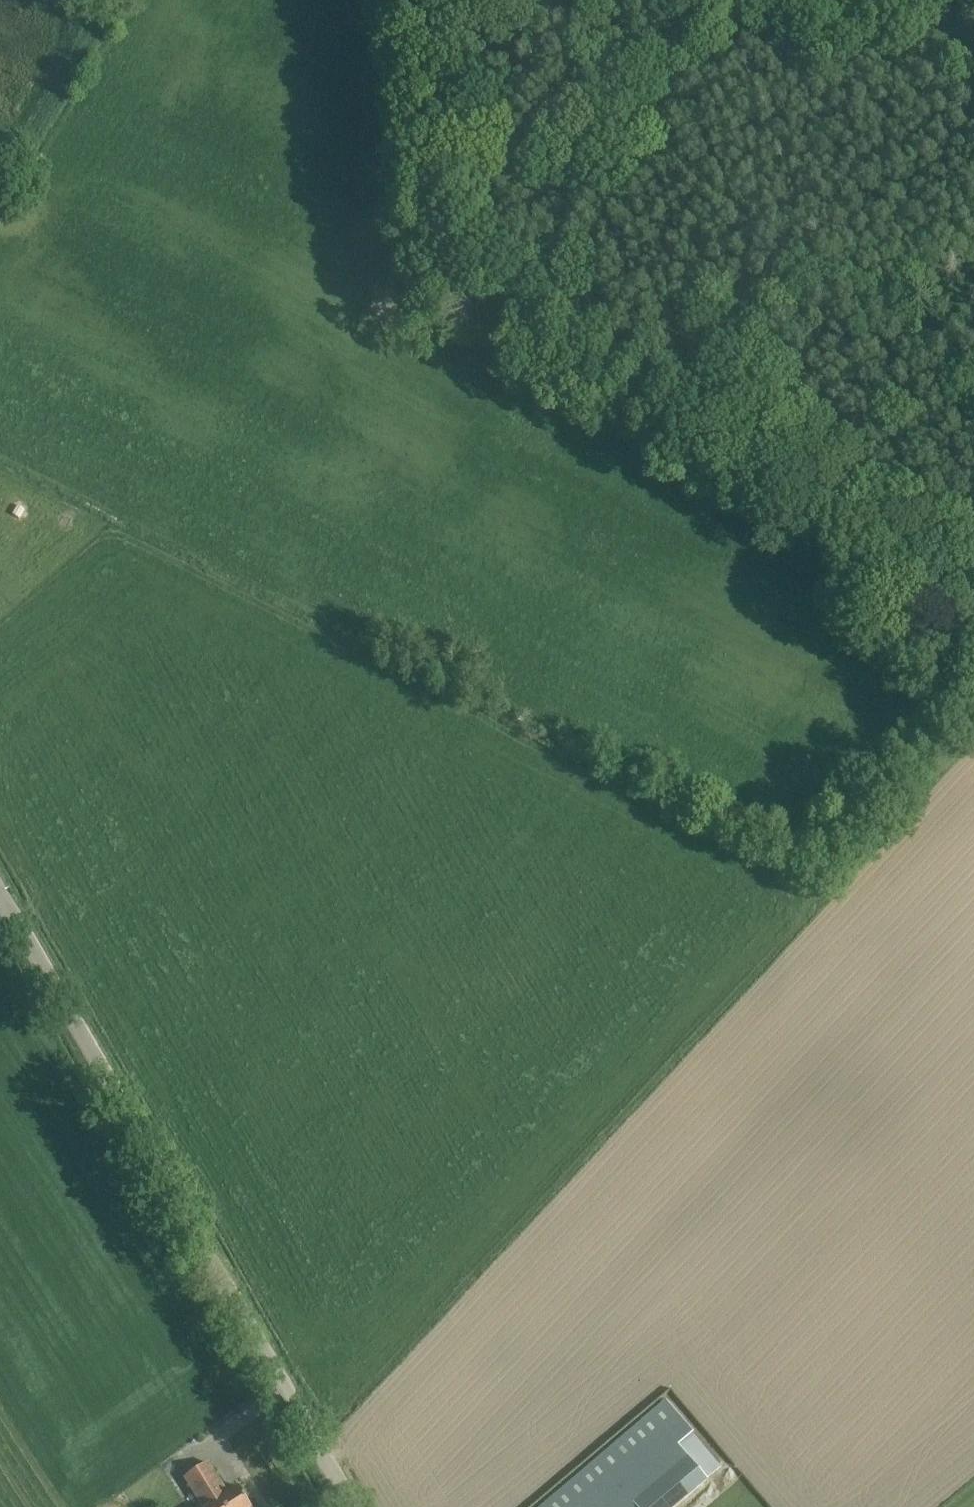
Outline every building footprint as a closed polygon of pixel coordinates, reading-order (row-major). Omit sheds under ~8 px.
[(708,1482),(706,1480),(721,1466),(693,1433),(679,1446),(660,1424),(564,1506),(679,1506),(708,1482)] [(201,1506),(249,1506),(237,1488),(222,1497),(216,1488),(219,1486),(204,1466),(180,1481),(193,1502),(196,1500),(201,1506)]
